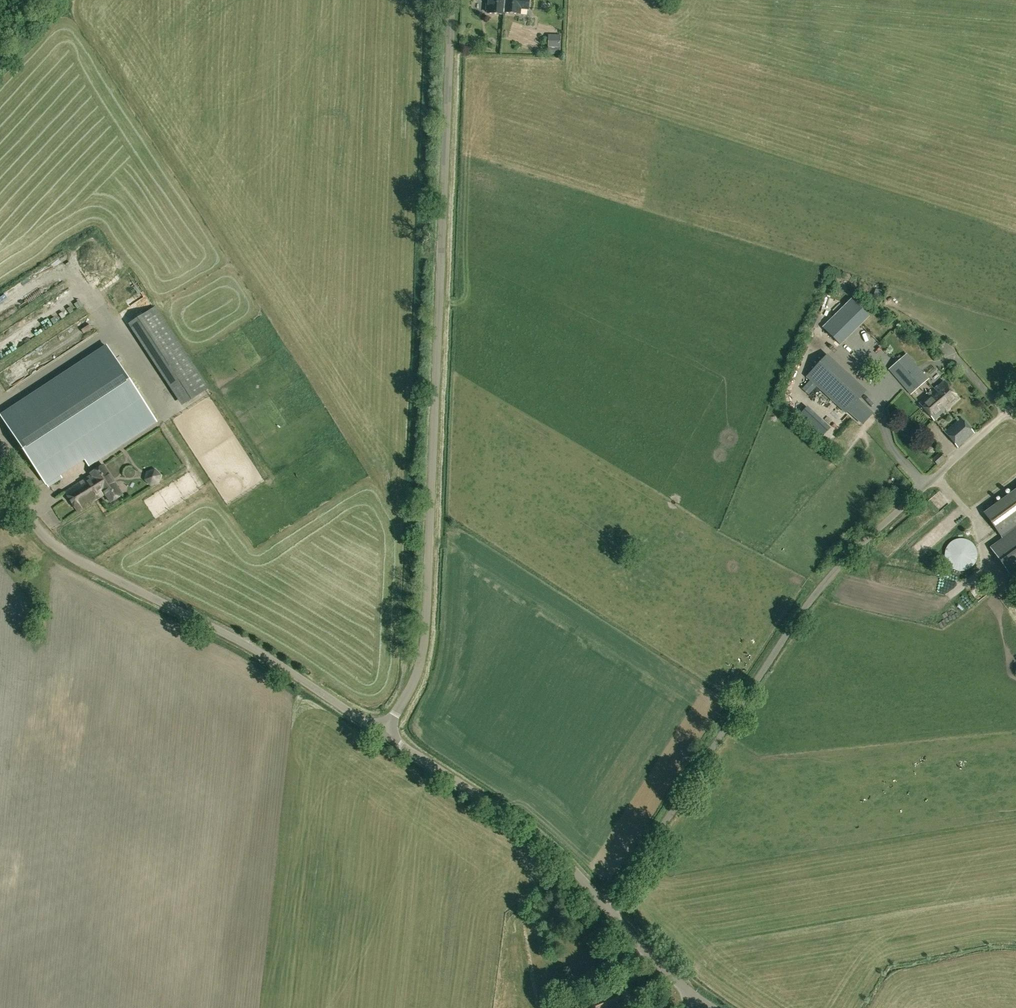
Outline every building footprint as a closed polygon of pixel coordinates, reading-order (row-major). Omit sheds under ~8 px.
[(488,13),(504,15),(504,13),(505,0),(489,0),(488,4),(486,4),(485,11),(488,11),(488,13)] [(504,13),(520,14),(520,8),(528,9),(529,0),(505,0),(504,13)] [(119,288),(124,298),(132,294),(127,284),(119,288)] [(898,305),(901,299),(895,296),(892,302),(898,305)] [(851,299),(823,327),(840,344),(868,316),(851,299)] [(871,342),(865,345),(868,351),(874,348),(871,342)] [(45,483),(48,487),(62,478),(60,474),(94,451),(100,460),(157,422),(108,347),(2,417),(45,483)] [(827,354),(807,377),(846,413),(848,411),(863,424),(873,413),(858,399),(866,391),(827,354)] [(889,369),(911,393),(928,379),(907,354),(889,369)] [(179,366),(178,358),(159,361),(160,369),(179,366)] [(205,397),(205,372),(170,372),(170,388),(181,388),(181,397),(205,397)] [(944,381),(936,388),(935,389),(935,390),(919,404),(934,421),(959,398),(944,381)] [(810,391),(801,399),(808,406),(816,397),(810,391)] [(960,418),(945,432),(958,447),(974,433),(960,418)] [(932,459),(937,466),(945,459),(940,452),(932,459)] [(90,473),(92,475),(65,491),(77,511),(106,494),(111,502),(122,495),(103,465),(90,473)] [(1015,574),(1015,490),(985,513),(1003,538),(991,547),(1012,577),(1015,574)] [(935,533),(923,545),(930,552),(942,540),(935,533)] [(945,555),(946,560),(948,565),(952,568),(956,570),(962,571),(966,570),(971,567),(974,564),(976,559),(977,554),(976,549),(974,545),(970,541),(965,539),(960,538),(955,539),(951,542),(947,546),(945,550),(945,555)] [(974,592),(981,601),(990,595),(983,585),(974,592)]
